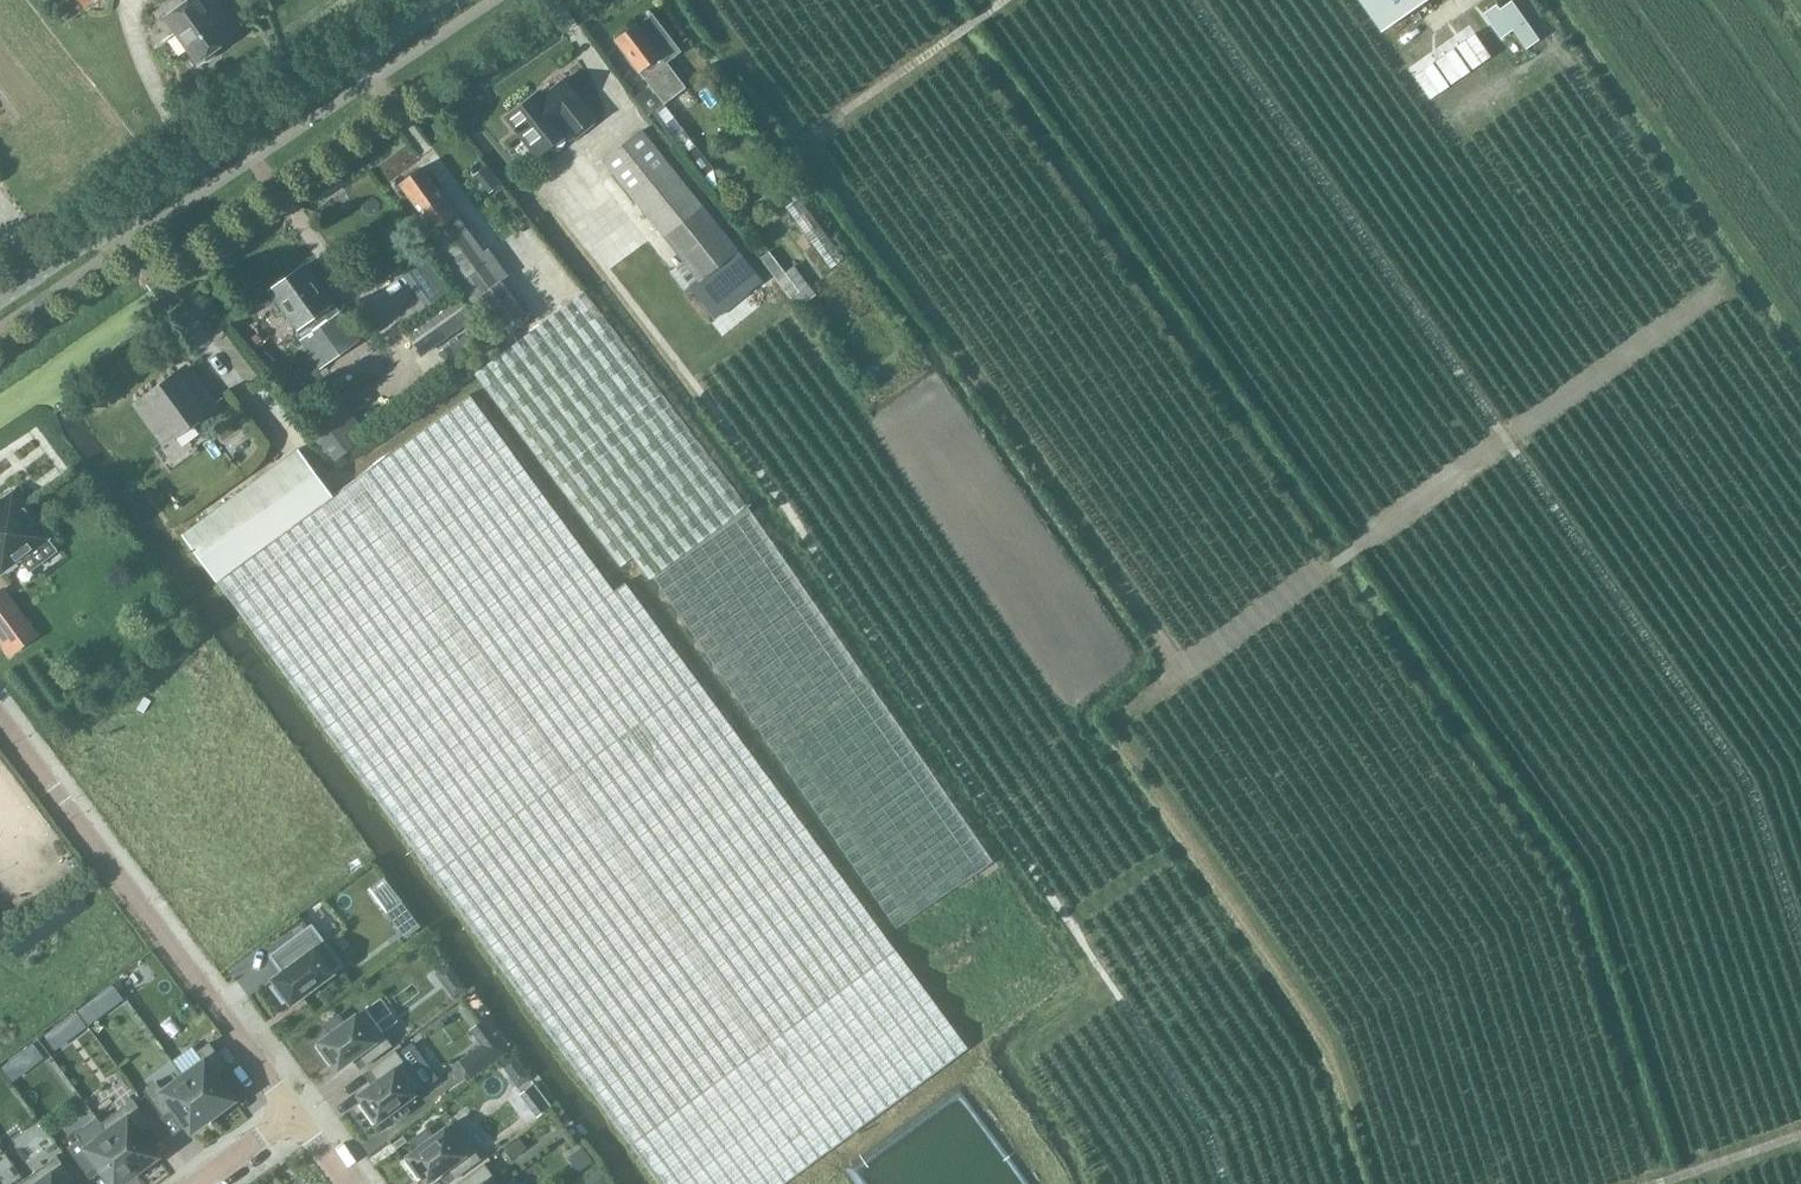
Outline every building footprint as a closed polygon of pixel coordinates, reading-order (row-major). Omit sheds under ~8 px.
[(216,50),(231,39),(211,11),(214,8),(208,0),(190,0),(166,18),(199,63),(203,59),(208,62),(217,55),(216,50)] [(1382,31),(1426,0),(1360,0),(1382,31)] [(1484,10),(1502,35),(1513,27),(1527,46),(1539,37),(1512,0),(1509,0),(1499,6),(1496,2),(1484,10)] [(617,40),(651,86),(639,95),(650,115),(687,87),(668,63),(682,52),(653,15),(640,25),(639,24),(617,40)] [(1475,33),(1456,47),(1473,70),(1491,56),(1475,33)] [(1454,48),(1435,61),(1452,85),(1471,71),(1454,48)] [(1432,63),(1414,76),(1431,99),(1449,86),(1432,63)] [(573,135),(594,118),(564,79),(544,95),(541,92),(507,118),(515,129),(513,130),(516,134),(518,132),(530,148),(563,123),(573,135)] [(677,102),(668,108),(691,137),(699,131),(677,102)] [(683,129),(672,137),(682,150),(703,176),(713,168),(683,129)] [(605,160),(684,262),(672,272),(686,290),(691,287),(717,319),(762,283),(643,131),(605,160)] [(568,158),(559,175),(575,184),(584,168),(568,158)] [(458,273),(455,275),(474,302),(483,295),(511,334),(531,319),(503,280),(509,276),(490,249),(484,253),(423,168),(401,184),(422,213),(416,217),(458,273)] [(411,252),(431,288),(451,277),(430,241),(411,252)] [(808,317),(815,312),(808,301),(817,294),(796,265),(787,271),(770,251),(763,258),(808,317)] [(322,367),(360,339),(306,265),(270,291),(301,333),(298,335),(322,367)] [(586,290),(476,373),(622,567),(625,564),(634,558),(650,579),(662,595),(853,859),(899,924),(995,858),(953,796),(879,690),(774,543),(769,536),(748,506),(625,342),(586,290)] [(459,291),(404,332),(422,356),(477,316),(459,291)] [(174,437),(217,405),(189,368),(147,400),(174,437)] [(829,859),(627,582),(615,591),(471,395),(334,495),(300,449),(183,535),(218,581),(573,1066),(661,1183),(786,1183),(970,1048),(894,947),(829,859)] [(307,425),(335,462),(372,435),(344,397),(307,425)] [(50,538),(15,491),(15,489),(0,501),(0,570),(2,573),(31,552),(34,556),(51,543),(49,539),(50,538)] [(36,637),(2,590),(0,592),(0,640),(11,655),(36,637)] [(128,668),(117,676),(125,688),(137,679),(128,668)] [(413,917),(399,928),(406,937),(421,926),(413,917)] [(292,1003),(344,965),(312,923),(270,954),(283,972),(273,979),(276,983),(272,986),(284,1002),(288,999),(292,1003)] [(459,977),(447,986),(455,998),(468,988),(459,977)] [(114,983),(87,1003),(99,1018),(125,998),(114,983)] [(366,1008),(345,1024),(316,1046),(330,1065),(335,1062),(339,1068),(358,1054),(367,1065),(393,1046),(366,1008)] [(77,1011),(44,1035),(55,1050),(88,1027),(77,1011)] [(482,1044),(459,1060),(472,1078),(494,1061),(511,1049),(499,1032),(482,1044)] [(34,1043),(1,1067),(13,1082),(45,1058),(34,1043)] [(234,1099),(218,1077),(229,1068),(210,1043),(197,1052),(204,1061),(184,1076),(213,1115),(234,1099)] [(424,1087),(396,1050),(370,1070),(378,1081),(359,1095),(364,1101),(359,1105),(373,1124),(389,1113),(395,1121),(409,1111),(403,1102),(424,1087)] [(514,1053),(501,1062),(509,1074),(522,1065),(514,1053)] [(213,1115),(184,1076),(164,1091),(157,1082),(145,1091),(163,1116),(175,1108),(191,1130),(213,1115)] [(123,1107),(101,1123),(120,1148),(133,1166),(135,1169),(136,1171),(157,1155),(158,1155),(154,1150),(149,1144),(141,1133),(153,1124),(134,1099),(123,1107)] [(68,1147),(87,1173),(98,1164),(101,1168),(111,1182),(113,1183),(119,1183),(136,1171),(135,1169),(133,1166),(120,1148),(101,1123),(97,1118),(77,1133),(81,1138),(80,1139),(68,1147)] [(482,1159),(455,1122),(434,1137),(428,1129),(414,1139),(420,1147),(404,1159),(419,1179),(423,1176),(428,1181),(447,1167),(455,1179),(482,1159)] [(519,1138),(507,1147),(514,1157),(526,1147),(519,1138)] [(57,1155),(24,1179),(28,1183),(72,1183),(76,1181),(57,1155)] [(485,1164),(459,1183),(500,1183),(485,1164)] [(587,1178),(591,1183),(608,1183),(598,1170),(587,1178)]
